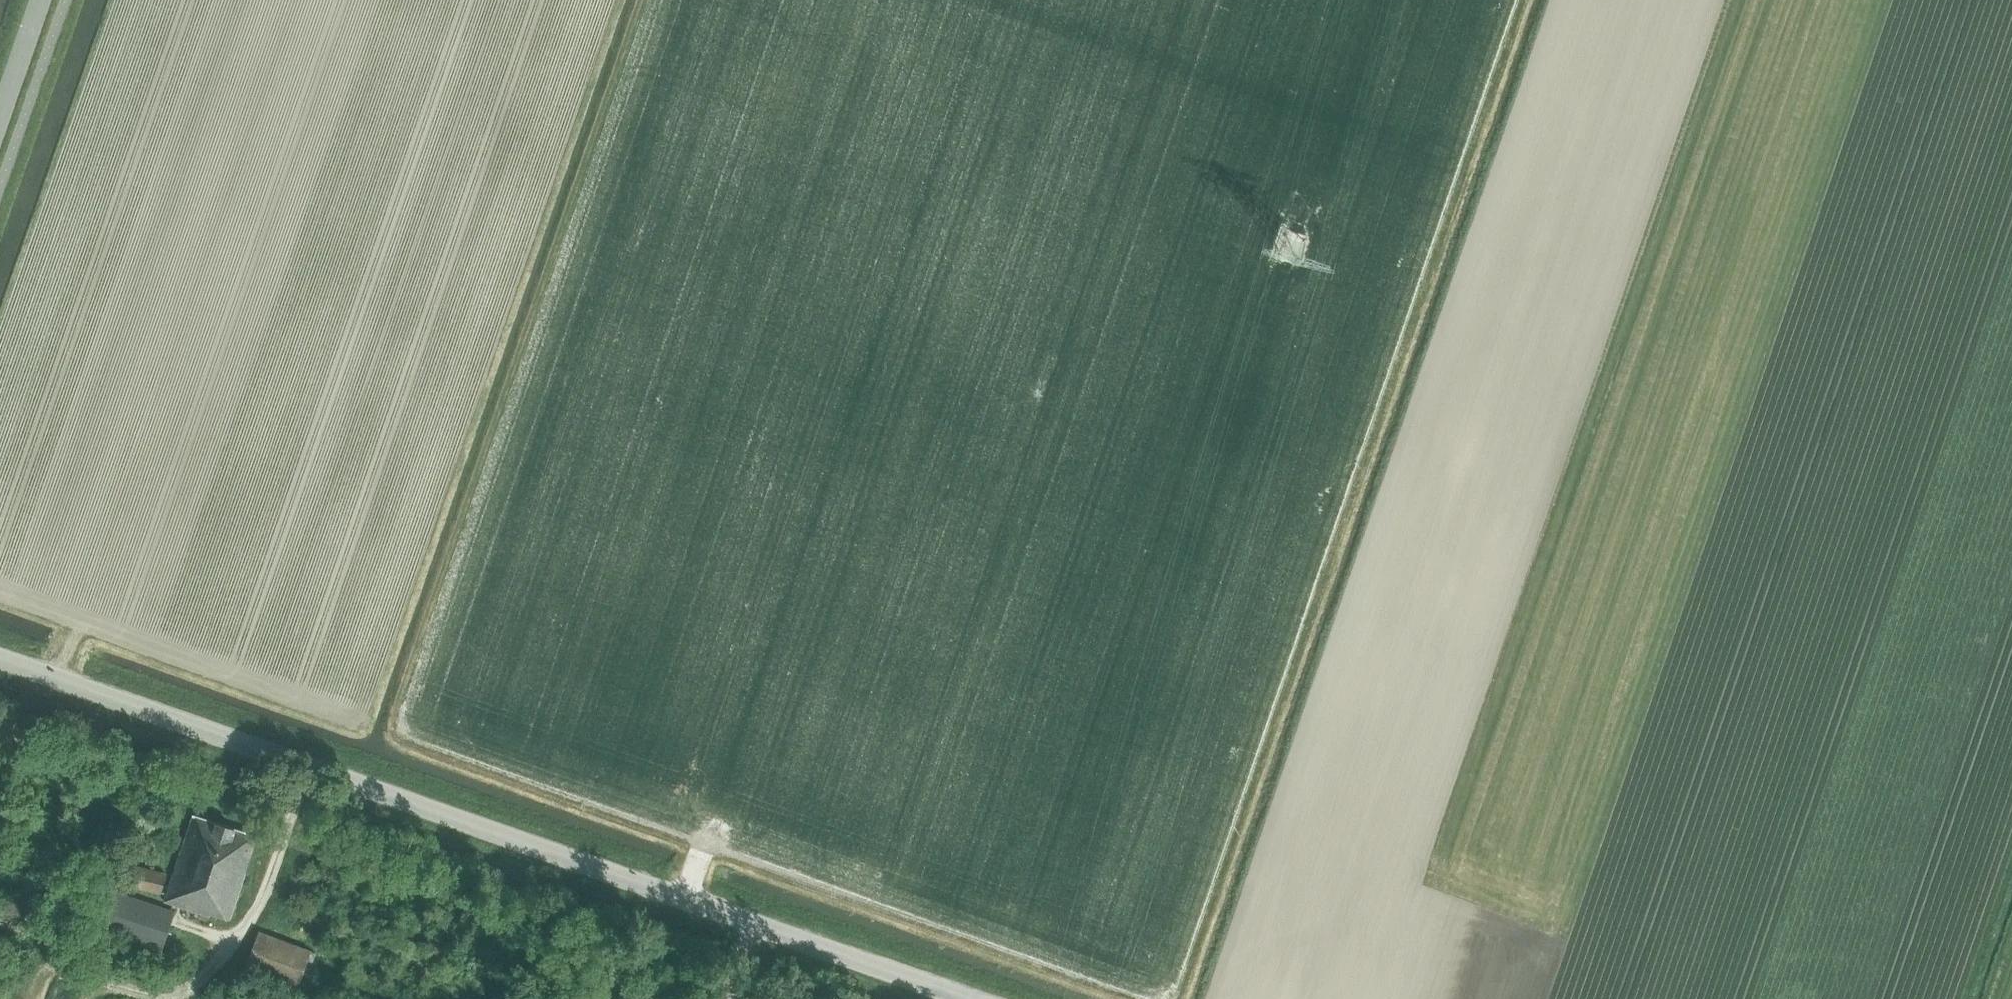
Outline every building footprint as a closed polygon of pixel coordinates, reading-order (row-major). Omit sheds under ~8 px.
[(165,901),(210,916),(211,914),(230,919),(258,835),(194,814),(165,901)] [(125,885),(162,894),(167,874),(130,864),(125,885)] [(103,930),(163,949),(176,911),(115,891),(103,930)] [(246,969),(298,989),(312,951),(259,931),(246,969)]
